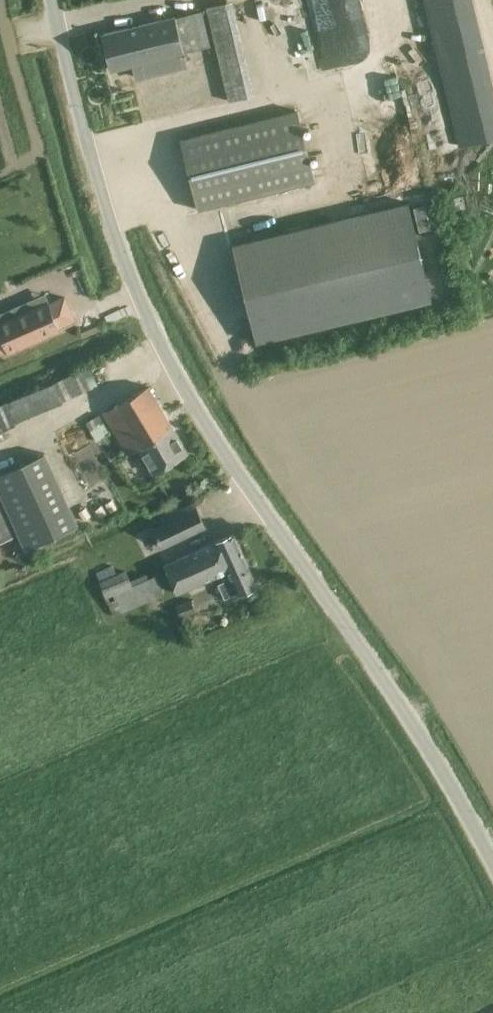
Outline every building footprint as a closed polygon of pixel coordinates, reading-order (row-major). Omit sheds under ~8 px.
[(233,1),(206,8),(228,102),(255,96),(233,1)] [(174,17),(122,30),(103,34),(111,69),(133,64),(136,77),(185,65),(182,53),(210,46),(202,10),(174,17)] [(298,110),(200,135),(181,139),(198,210),(315,181),(298,110)] [(233,244),(256,339),(431,297),(408,203),(233,244)] [(7,351),(8,354),(61,331),(59,328),(76,321),(65,296),(49,302),(45,293),(0,313),(0,354),(7,351)] [(4,404),(2,403),(0,404),(0,440),(8,437),(4,428),(15,423),(15,422),(62,402),(54,383),(4,404)] [(149,386),(131,396),(104,412),(128,452),(138,446),(154,472),(188,452),(149,386)] [(86,423),(97,441),(109,433),(99,415),(86,423)] [(27,550),(78,526),(44,453),(0,474),(0,492),(27,550)] [(14,536),(15,535),(0,502),(0,543),(14,536)] [(165,524),(153,530),(162,548),(206,527),(194,502),(162,518),(165,524)] [(233,534),(215,542),(165,565),(178,592),(221,572),(224,579),(218,581),(227,600),(257,586),(233,534)] [(115,617),(164,595),(156,575),(148,578),(146,573),(130,580),(126,570),(116,575),(112,565),(96,573),(115,617)] [(191,601),(176,607),(181,618),(196,611),(191,601)]
